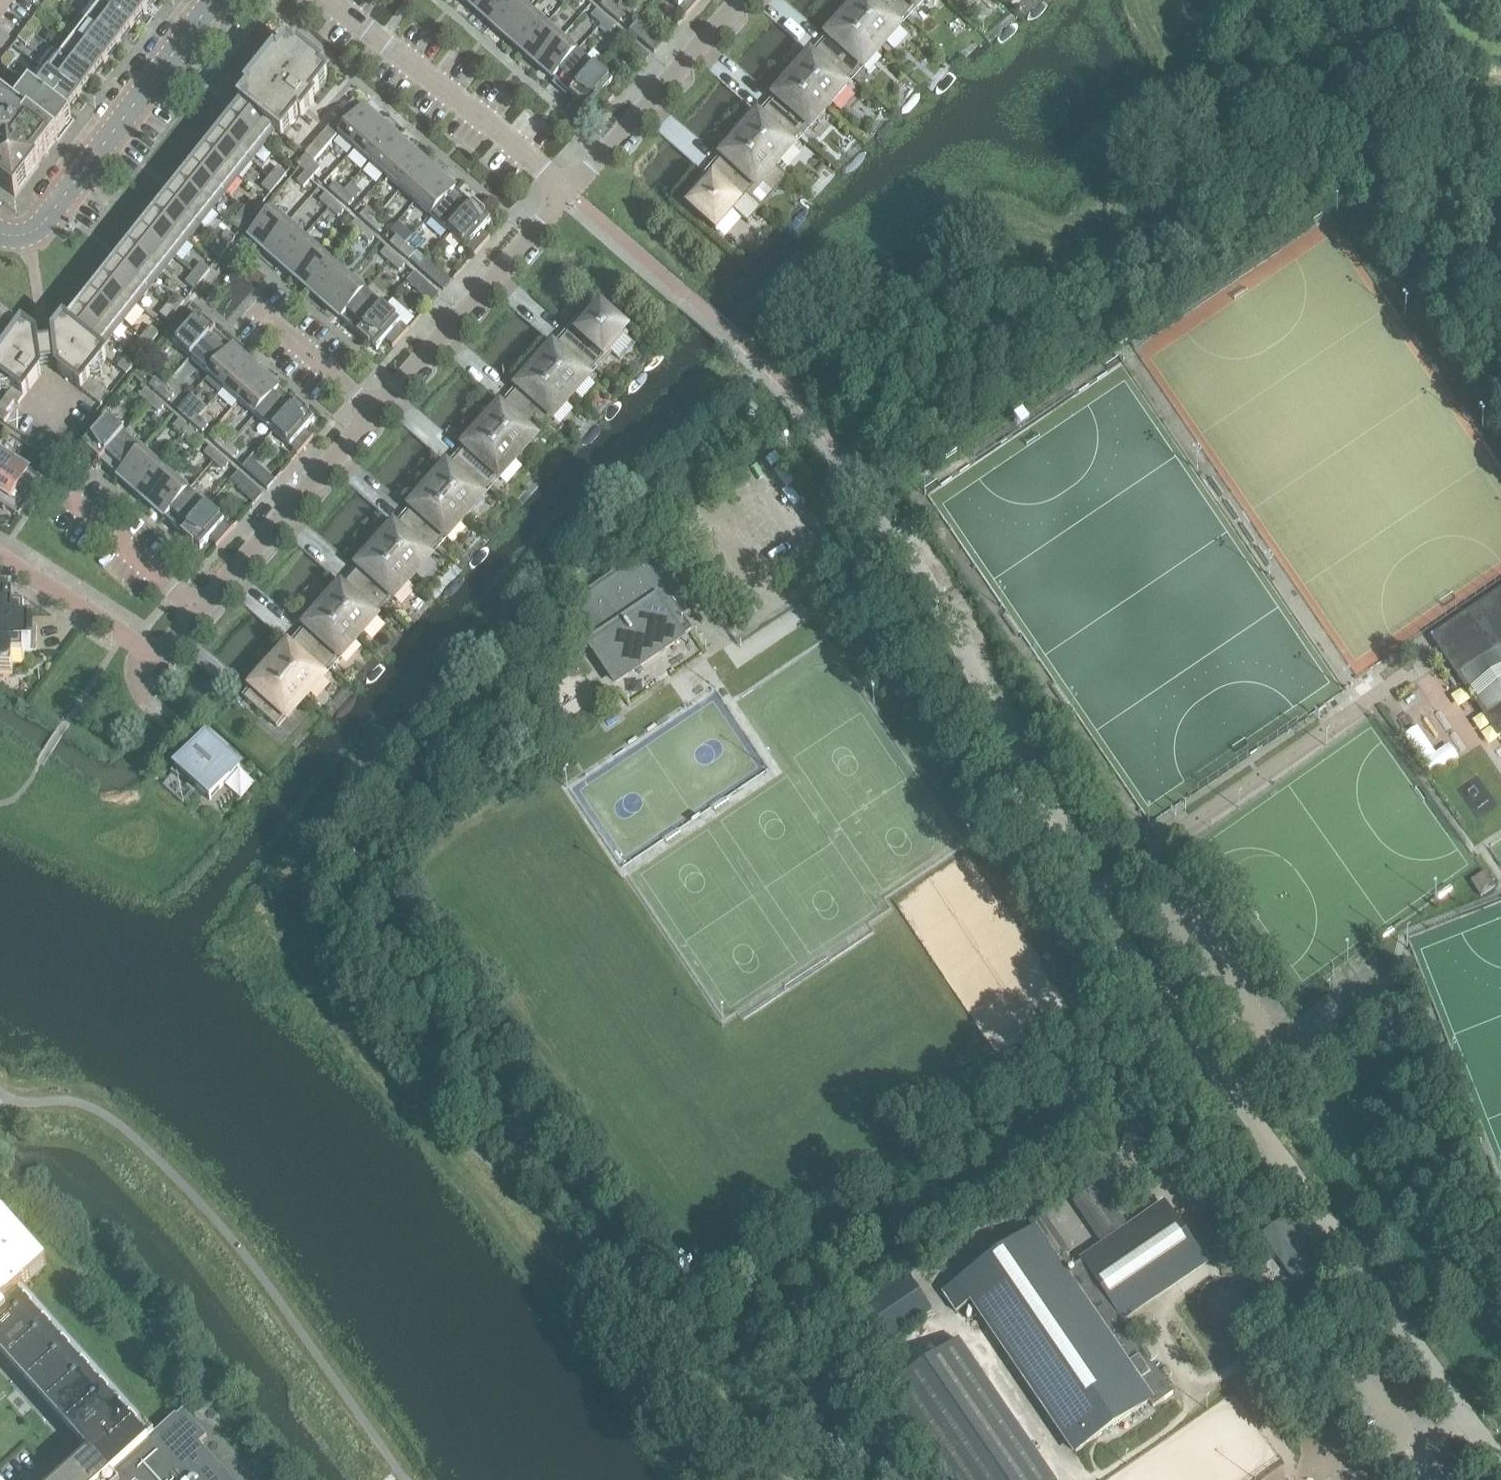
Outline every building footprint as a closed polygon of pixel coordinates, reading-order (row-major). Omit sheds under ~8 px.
[(59,0),(49,0),(44,5),(53,12),(61,1),(59,0)] [(102,5),(133,29),(146,12),(130,0),(106,0),(102,5)] [(146,12),(156,0),(130,0),(146,12)] [(477,11),(487,0),(464,0),(477,11)] [(492,25),(514,0),(487,0),(477,11),(492,25)] [(509,39),(532,12),(519,0),(514,0),(492,25),(509,39)] [(611,14),(617,7),(609,0),(606,0),(602,5),(611,14)] [(686,15),(685,16),(686,17),(701,0),(669,0),(686,15)] [(845,18),(882,49),(882,48),(890,55),(893,52),(885,45),(900,28),(898,26),(904,18),(913,27),(916,24),(887,0),(866,0),(860,6),(858,4),(845,18)] [(916,24),(917,23),(908,15),(915,8),(917,10),(927,0),(887,0),(916,24)] [(102,5),(89,22),(88,22),(120,47),(133,29),(102,5)] [(617,7),(611,14),(620,22),(626,16),(617,7)] [(592,17),(601,25),(607,18),(598,10),(592,17)] [(509,39),(523,52),(547,25),(532,12),(509,39)] [(67,34),(75,40),(107,64),(120,47),(88,22),(89,22),(81,16),(67,34)] [(34,18),(26,29),(35,35),(43,25),(34,18)] [(607,18),(601,25),(611,33),(616,27),(607,18)] [(836,33),(821,49),(862,84),(864,83),(855,75),(861,67),(864,69),(882,49),(845,18),(833,31),(836,33)] [(630,31),(655,53),(663,44),(638,22),(630,31)] [(523,52),(538,65),(562,38),(547,25),(523,52)] [(35,35),(26,29),(18,40),(26,46),(35,35)] [(618,44),(643,66),(651,57),(626,35),(618,44)] [(538,65),(553,79),(577,52),(562,38),(538,65)] [(75,40),(62,57),(94,81),(107,64),(75,40)] [(241,104),(244,106),(245,105),(277,130),(276,131),(282,136),(299,115),(302,118),(315,101),(311,99),(328,78),(320,72),(322,69),(297,49),(295,52),(287,46),(278,58),(275,55),(248,90),(251,92),(241,104)] [(804,63),(792,76),(829,108),(847,88),(845,86),(851,78),(861,86),(862,84),(821,49),(806,65),(804,63)] [(570,96),(571,97),(596,69),(577,52),(553,79),(571,95),(570,96)] [(2,61),(4,75),(16,59),(8,53),(2,61)] [(62,57),(49,74),(81,98),(94,81),(62,57)] [(596,69),(571,97),(582,107),(583,106),(589,111),(598,101),(605,107),(604,108),(605,109),(622,90),(621,89),(620,90),(596,69)] [(49,74),(36,90),(36,91),(67,115),(68,115),(81,98),(49,74)] [(782,92),(768,108),(809,144),(811,143),(802,135),(808,127),(811,129),(829,108),(792,76),(780,90),(782,92)] [(15,197),(39,166),(38,165),(58,138),(57,137),(72,118),(68,115),(67,115),(36,91),(36,90),(30,86),(15,105),(2,95),(0,98),(0,185),(15,197)] [(357,115),(363,108),(354,100),(348,107),(357,115)] [(244,106),(231,122),(263,147),(276,131),(277,130),(245,105),(244,106)] [(342,114),(351,122),(357,115),(348,107),(342,114)] [(339,135),(354,149),(378,122),(363,108),(357,115),(351,122),(345,128),(339,135)] [(751,122),(739,135),(776,168),(794,148),(792,146),(799,138),(808,146),(809,144),(768,108),(753,124),(751,122)] [(336,121),(345,128),(351,122),(342,114),(336,121)] [(330,128),(339,135),(345,128),(336,121),(330,128)] [(231,122),(219,138),(250,163),(263,147),(231,122)] [(354,149),(370,163),(394,136),(378,122),(354,149)] [(333,142),(339,135),(330,128),(324,134),(333,142)] [(327,149),(333,142),(324,134),(318,141),(327,149)] [(730,151),(715,168),(756,204),(758,203),(749,194),(755,187),(758,189),(776,168),(739,135),(727,149),(730,151)] [(370,163),(385,176),(409,149),(394,136),(370,163)] [(219,138),(206,154),(238,179),(250,163),(219,138)] [(321,155),(327,149),(318,141),(312,148),(321,155)] [(315,162),(321,155),(312,148),(306,155),(315,162)] [(385,176),(401,190),(425,163),(409,149),(385,176)] [(206,154),(194,170),(225,194),(238,179),(206,154)] [(306,172),(314,163),(315,162),(306,155),(306,156),(298,165),(306,172)] [(314,163),(306,172),(298,182),(304,188),(321,169),(314,163)] [(401,190),(416,203),(440,176),(425,163),(401,190)] [(278,168),(270,178),(278,185),(286,175),(278,168)] [(756,204),(715,168),(697,188),(703,194),(691,209),(719,233),(721,230),(719,228),(746,198),(755,206),(756,204)] [(194,170),(181,185),(212,210),(225,194),(194,170)] [(416,203),(431,217),(455,190),(440,176),(416,203)] [(278,185),(270,178),(262,188),(270,195),(278,185)] [(330,189),(339,198),(345,191),(336,183),(330,189)] [(181,185),(168,201),(200,226),(212,210),(181,185)] [(320,201),(329,209),(335,202),(320,189),(313,196),(319,201),(320,201)] [(431,217),(450,234),(475,205),(474,204),(473,206),(455,190),(431,217)] [(345,191),(339,198),(349,206),(354,200),(345,191)] [(252,200),(244,210),(253,217),(261,207),(252,200)] [(168,201),(156,217),(187,242),(200,226),(168,201)] [(335,202),(329,209),(339,217),(345,211),(335,202)] [(475,205),(450,234),(474,255),(473,256),(474,257),(491,238),(490,237),(489,238),(482,232),(491,222),(485,216),(486,215),(475,205)] [(253,217),(244,210),(236,220),(245,226),(253,217)] [(249,237),(264,251),(288,224),(273,210),(249,237)] [(360,217),(370,225),(376,218),(366,210),(360,217)] [(156,217),(143,233),(174,258),(187,242),(156,217)] [(376,218),(370,225),(379,233),(385,227),(376,218)] [(350,228),(360,236),(366,229),(356,221),(350,228)] [(264,251),(280,265),(304,237),(288,224),(264,251)] [(366,229),(360,236),(369,244),(375,238),(366,229)] [(227,232),(219,242),(227,248),(235,239),(227,232)] [(143,233),(130,249),(162,274),(174,258),(143,233)] [(280,265),(295,278),(319,251),(304,237),(280,265)] [(391,244),(400,252),(406,245),(397,237),(391,244)] [(227,248),(219,242),(211,252),(220,258),(227,248)] [(406,245),(400,252),(410,260),(415,254),(406,245)] [(381,255),(390,263),(396,256),(387,248),(381,255)] [(130,249),(118,265),(149,290),(162,274),(130,249)] [(295,278),(311,292),(335,264),(319,251),(295,278)] [(396,256),(390,263),(400,271),(406,265),(396,256)] [(419,269),(444,291),(452,282),(427,260),(419,269)] [(201,264),(194,274),(202,280),(210,270),(201,264)] [(311,292),(326,305),(350,278),(335,264),(311,292)] [(118,265),(105,281),(136,306),(149,290),(118,265)] [(407,282),(432,304),(440,295),(415,273),(407,282)] [(202,280),(194,274),(186,283),(194,290),(202,280)] [(326,305),(341,319),(365,292),(350,278),(326,305)] [(105,281),(92,297),(123,322),(136,306),(105,281)] [(341,319),(359,334),(360,335),(384,308),(365,292),(341,319)] [(176,296),(168,305),(177,312),(184,302),(176,296)] [(92,297),(80,312),(111,337),(123,322),(92,297)] [(177,312),(168,305),(160,315),(169,322),(177,312)] [(360,335),(359,334),(358,336),(370,346),(371,345),(377,350),(386,340),(393,346),(392,347),(393,348),(410,329),(409,329),(408,329),(384,308),(360,335)] [(582,318),(564,339),(605,376),(607,374),(597,366),(624,335),(626,337),(629,334),(601,309),(589,324),(582,318)] [(80,312),(68,327),(67,328),(98,353),(99,352),(111,337),(80,312)] [(166,338),(190,359),(215,330),(204,321),(203,322),(197,316),(188,327),(181,321),(182,320),(181,319),(165,338),(166,338)] [(22,334),(21,334),(1,319),(0,320),(0,364),(22,334)] [(67,328),(68,327),(65,325),(55,337),(59,372),(102,406),(110,395),(90,379),(107,358),(99,352),(98,353),(67,328)] [(151,327),(143,337),(151,344),(159,334),(151,327)] [(13,389),(0,407),(0,420),(5,423),(10,416),(7,413),(15,402),(19,405),(41,374),(36,340),(23,330),(21,334),(22,334),(0,364),(0,380),(13,389)] [(190,359),(209,375),(233,348),(215,333),(216,331),(215,330),(190,359)] [(151,344),(143,337),(135,347),(143,354),(151,344)] [(547,353),(535,367),(572,399),(590,379),(588,377),(594,369),(603,377),(605,376),(564,339),(549,355),(547,353)] [(209,375),(224,389),(248,362),(233,348),(209,375)] [(118,368),(127,375),(135,365),(126,358),(118,368)] [(224,389),(240,402),(264,375),(248,362),(224,389)] [(525,382),(511,399),(552,435),(554,433),(544,425),(551,418),(553,420),(572,399),(535,367),(523,380),(525,382)] [(240,402),(255,416),(279,389),(264,375),(240,402)] [(150,385),(159,394),(165,387),(155,379),(150,385)] [(165,387),(159,394),(168,402),(174,395),(165,387)] [(255,416),(274,433),(299,404),(298,403),(297,405),(279,389),(255,416)] [(140,397),(149,405),(155,398),(146,390),(140,397)] [(155,398),(149,405),(159,413),(165,407),(155,398)] [(494,413),(482,426),(519,459),(537,439),(535,437),(541,429),(550,437),(552,435),(511,399),(496,415),(494,413)] [(299,404),(274,433),(298,454),(297,455),(298,456),(314,437),(313,436),(313,437),(306,431),(315,421),(309,415),(310,414),(299,404)] [(184,416),(193,424),(199,417),(190,409),(184,416)] [(199,417),(193,424),(203,432),(208,426),(199,417)] [(88,452),(99,462),(124,433),(107,418),(83,445),(89,451),(88,452)] [(174,427),(184,435),(189,429),(180,420),(174,427)] [(472,442),(457,458),(499,495),(501,494),(491,485),(498,478),(500,480),(519,459),(482,426),(470,440),(472,442)] [(189,429),(184,435),(193,443),(199,437),(189,429)] [(101,461),(117,476),(141,449),(124,433),(99,462),(100,463),(101,461)] [(214,443),(224,451),(230,444),(220,436),(214,443)] [(56,444),(58,460),(71,445),(62,437),(56,444)] [(42,449),(58,460),(56,444),(49,439),(42,449)] [(230,444),(224,451),(233,459),(239,453),(230,444)] [(205,454),(214,462),(220,456),(210,447),(205,454)] [(117,476),(134,491),(158,464),(141,449),(117,476)] [(19,517),(44,479),(0,452),(0,505),(19,517)] [(220,456),(214,462),(223,470),(229,464),(220,456)] [(441,473),(429,486),(466,519),(484,498),(482,496),(488,489),(497,497),(499,495),(457,458),(443,475),(441,473)] [(40,459),(34,469),(46,476),(52,466),(40,459)] [(243,468),(268,490),(276,481),(251,459),(243,468)] [(134,491),(150,504),(174,477),(158,464),(134,491)] [(231,481),(256,503),(264,494),(239,472),(231,481)] [(150,504),(165,518),(189,491),(174,477),(150,504)] [(419,502),(404,518),(446,555),(448,553),(438,545),(445,538),(447,540),(466,519),(429,486),(417,500),(419,502)] [(181,535),(183,536),(208,507),(189,491),(165,518),(183,533),(181,535)] [(208,507),(183,536),(194,545),(195,544),(201,550),(210,539),(217,545),(216,546),(217,547),(233,528),(232,528),(208,507)] [(388,533),(376,546),(413,579),(431,558),(429,556),(435,549),(444,557),(446,555),(404,518),(390,535),(388,533)] [(366,562),(351,578),(393,615),(395,613),(385,605),(392,597),(394,600),(413,579),(376,546),(364,560),(366,562)] [(564,608),(584,637),(616,684),(693,632),(641,556),(564,608)] [(335,592),(322,606),(360,639),(378,618),(375,616),(382,609),(391,617),(393,615),(351,578),(337,595),(335,592)] [(1469,695),(1472,699),(1472,698),(1475,702),(1476,701),(1500,738),(1500,737),(1500,591),(1443,629),(1450,639),(1440,647),(1469,690),(1467,691),(1470,695),(1469,695)] [(13,675),(13,663),(25,663),(25,652),(37,652),(37,627),(26,627),(26,615),(15,615),(15,604),(0,603),(0,674),(13,675)] [(313,622),(298,638),(340,675),(341,673),(332,665),(339,657),(341,659),(360,639),(322,606),(311,620),(313,622)] [(570,618),(557,627),(562,635),(575,627),(570,618)] [(282,652),(270,666),(306,699),(325,678),(322,676),(329,668),(338,677),(340,675),(298,638),(284,654),(282,652)] [(306,699),(270,666),(258,679),(260,682),(246,697),(245,698),(277,727),(286,717),(288,719),(306,699)] [(220,719),(215,725),(223,733),(229,727),(220,719)] [(197,790),(210,801),(241,767),(207,737),(172,776),(197,790)] [(1485,872),(1471,882),(1481,897),(1496,887),(1485,872)] [(1014,891),(1004,898),(1008,905),(1018,898),(1014,891)] [(1078,1204),(1105,1243),(1125,1229),(1098,1190),(1078,1204)] [(941,1296),(954,1315),(971,1304),(1076,1454),(1148,1403),(1152,1409),(1172,1395),(1121,1321),(1203,1263),(1164,1208),(1072,1273),(1033,1218),(1025,1224),(1031,1233),(941,1296)] [(1196,1227),(1223,1266),(1236,1257),(1209,1218),(1196,1227)] [(43,1399),(90,1452),(113,1477),(148,1446),(147,1444),(149,1442),(143,1435),(90,1376),(24,1303),(31,1297),(25,1290),(48,1270),(11,1229),(5,1222),(0,1226),(0,1352),(43,1399)] [(1315,1268),(1284,1223),(1264,1237),(1295,1282),(1315,1268)] [(856,1312),(883,1351),(935,1315),(909,1276),(856,1312)] [(888,1389),(913,1426),(925,1444),(949,1479),(1055,1479),(1019,1426),(961,1340),(925,1364),(888,1389)] [(198,1448),(208,1439),(197,1426),(184,1411),(177,1417),(179,1418),(148,1446),(113,1477),(111,1478),(109,1479),(226,1479),(198,1448)] [(73,1466),(74,1467),(86,1479),(109,1479),(111,1478),(113,1477),(90,1452),(82,1459),(73,1466)] [(58,1479),(86,1479),(74,1467),(65,1475),(65,1474),(58,1479)]
